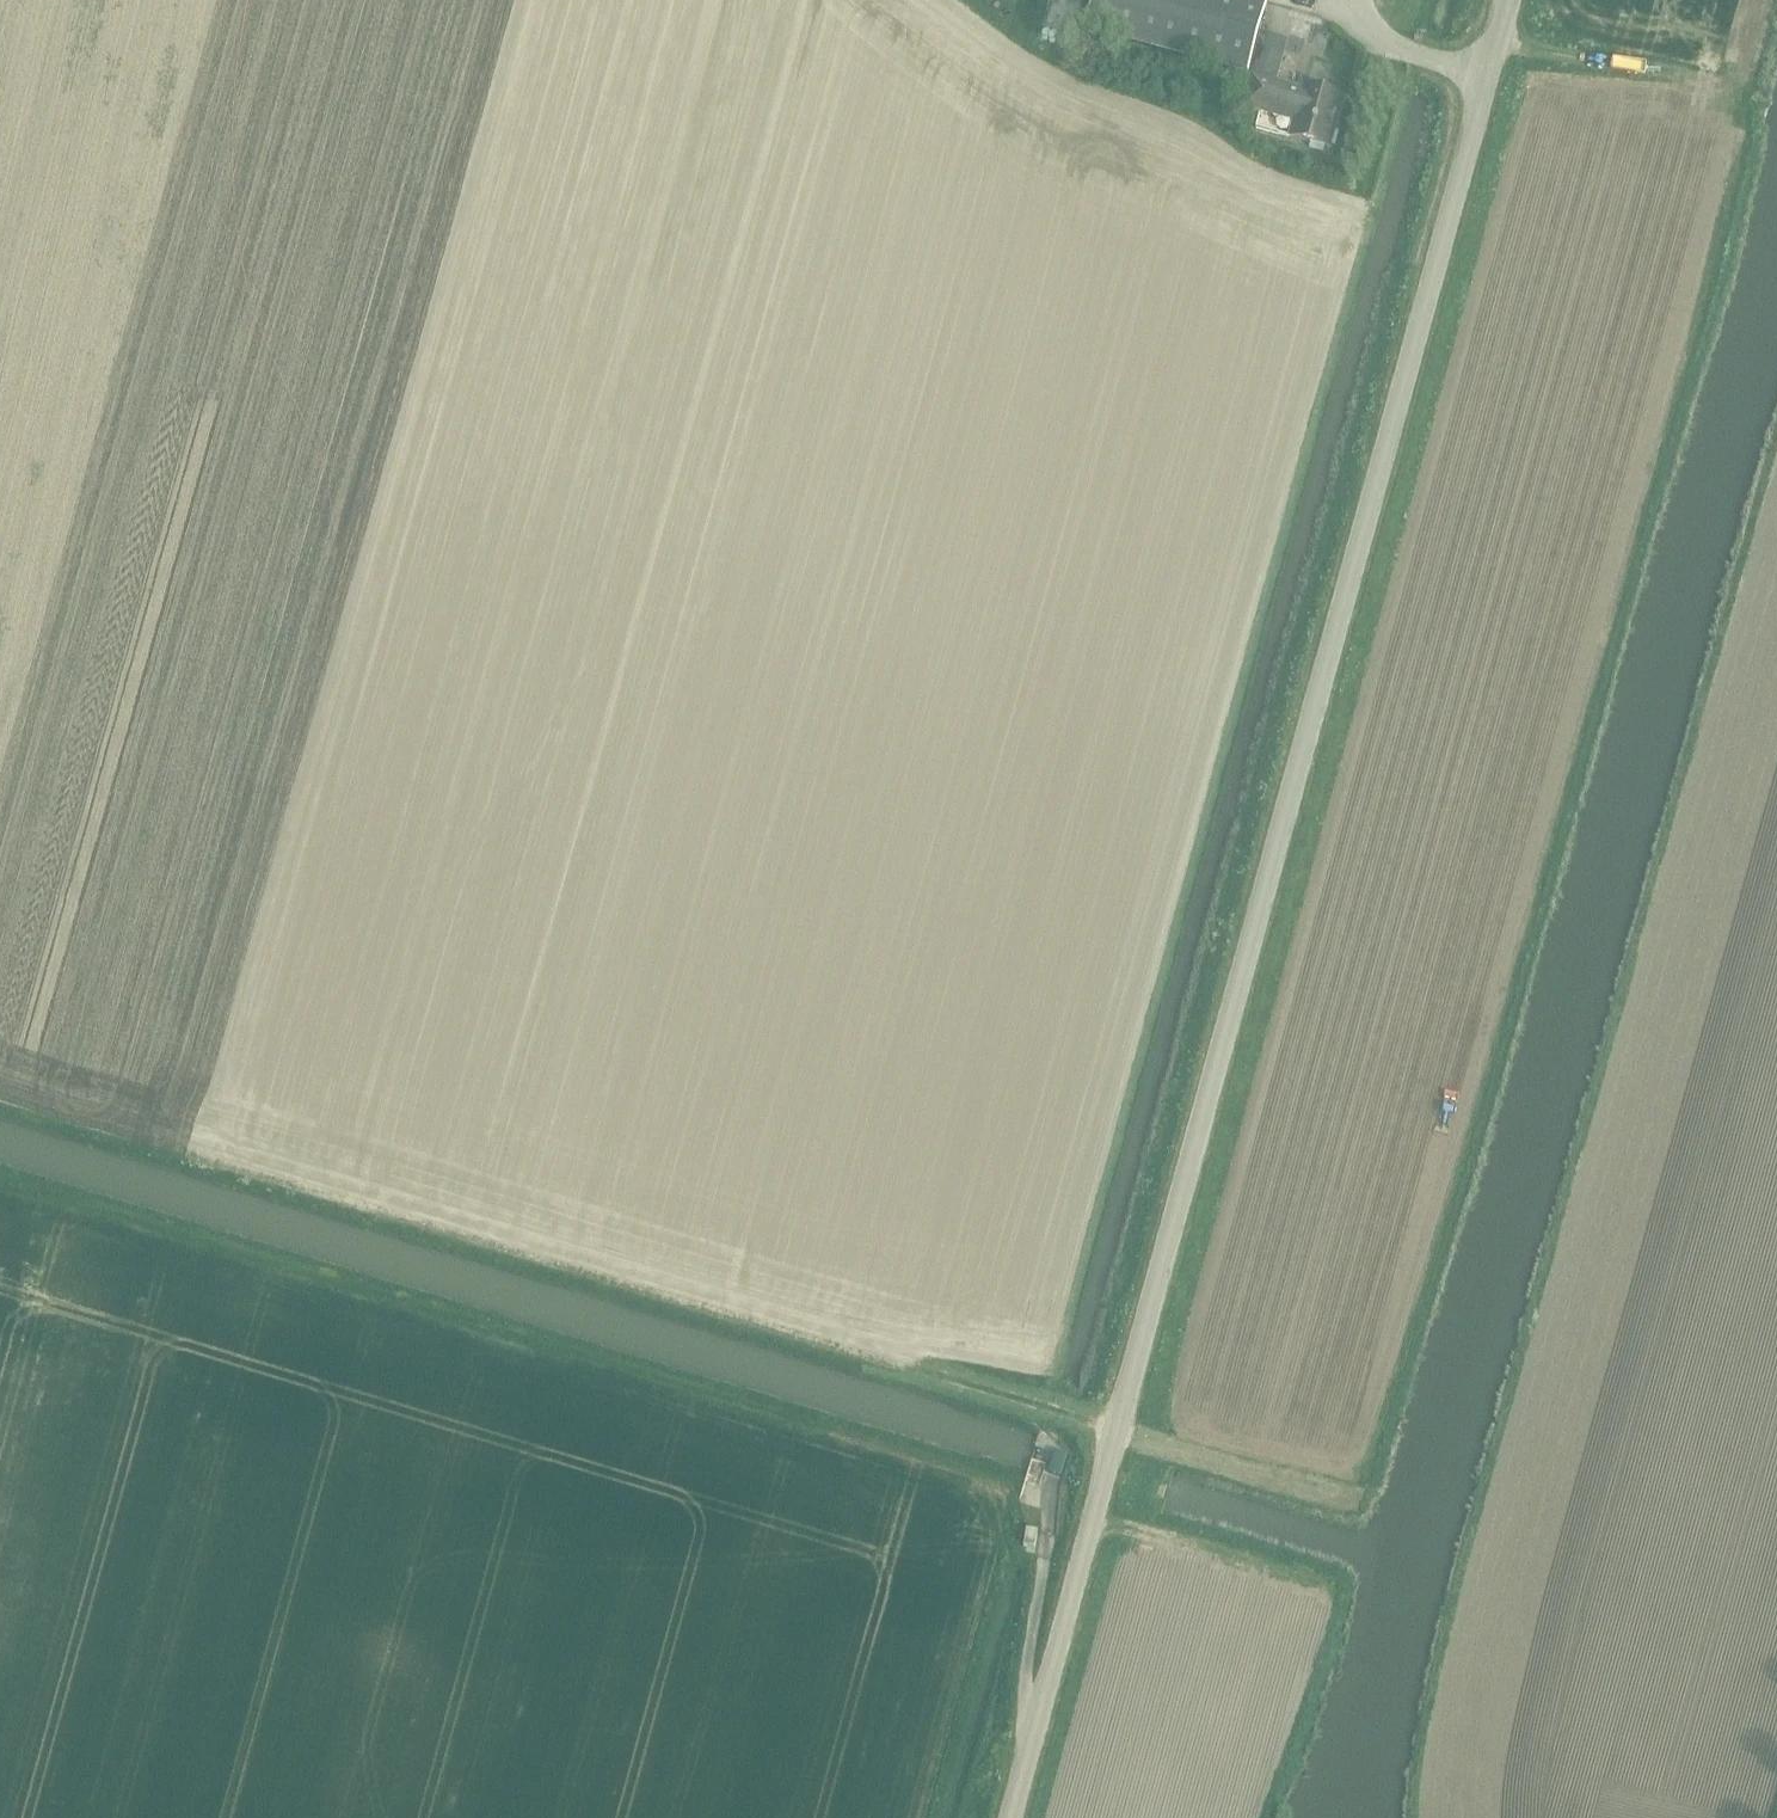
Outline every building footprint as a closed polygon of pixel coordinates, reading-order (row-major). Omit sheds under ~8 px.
[(1247,75),(1267,1),(1262,0),(1094,0),(1085,31),(1247,75)] [(1312,21),(1314,7),(1295,5),(1293,18),(1312,21)] [(1264,112),(1277,116),(1278,112),(1295,117),(1290,137),(1328,148),(1342,97),(1317,90),(1316,95),(1284,86),(1282,94),(1271,90),(1264,112)] [(1060,1441),(1038,1435),(1033,1453),(1031,1458),(1047,1463),(1043,1473),(1062,1479),(1070,1452),(1058,1448),(1060,1441)] [(1037,1530),(1025,1530),(1025,1546),(1036,1545),(1037,1530)]
